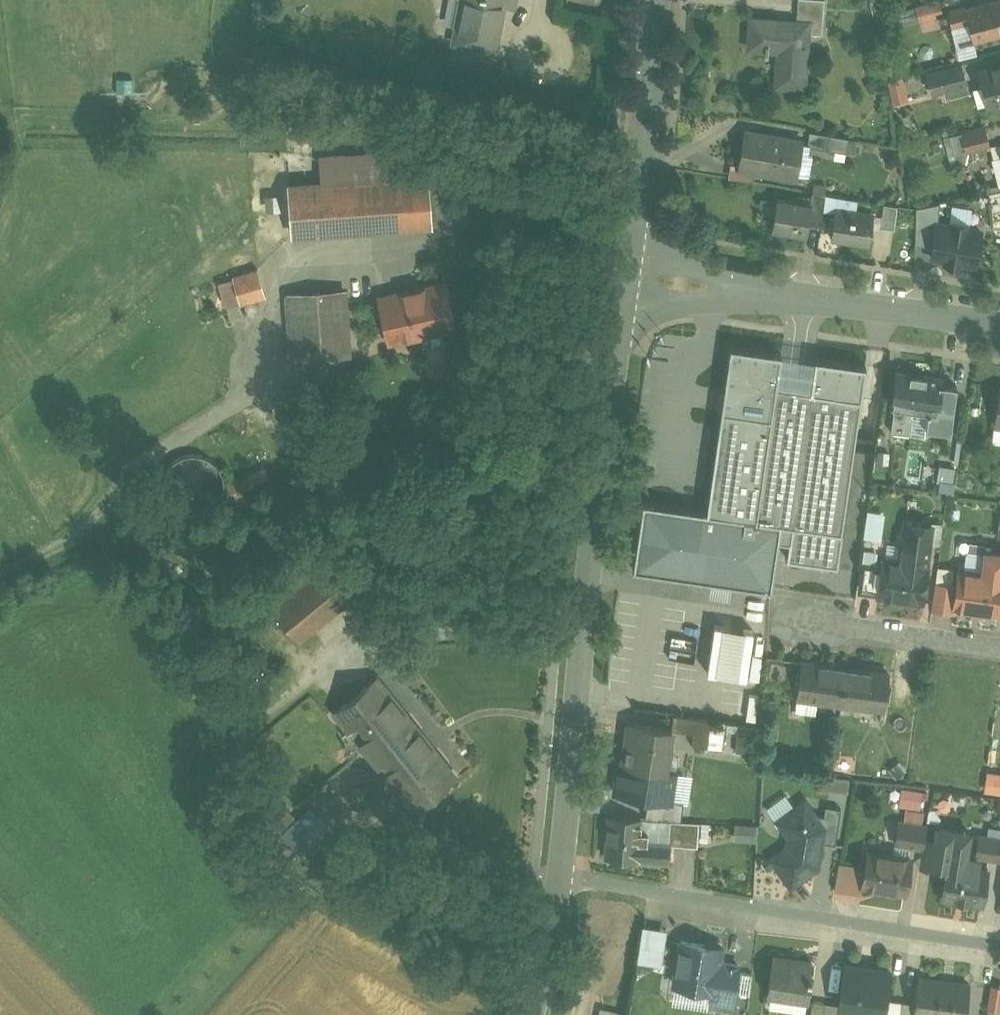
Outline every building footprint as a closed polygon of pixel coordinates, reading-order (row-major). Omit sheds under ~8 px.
[(459,41),(495,48),(504,2),(515,4),(515,0),(466,0),(459,41)] [(799,22),(810,23),(810,30),(824,31),(826,0),(800,0),(799,22)] [(917,6),(921,19),(945,13),(941,0),(940,0),(917,6)] [(968,8),(967,6),(950,10),(954,26),(970,21),(975,40),(999,33),(999,0),(997,0),(968,8)] [(799,22),(753,19),(751,48),(768,49),(768,54),(770,54),(771,49),(781,50),(779,85),(806,87),(810,30),(810,23),(799,22)] [(963,64),(928,73),(934,93),(947,89),(946,84),(967,79),(963,64)] [(980,70),(984,85),(975,88),(979,105),(988,103),(989,106),(999,103),(999,65),(980,70)] [(902,75),(887,79),(893,102),(908,99),(902,75)] [(986,130),(964,136),(968,151),(990,145),(986,130)] [(851,140),(813,133),(811,147),(848,153),(851,140)] [(803,144),(750,135),(744,169),(797,178),(803,144)] [(427,152),(321,159),(324,183),(292,185),(294,222),(295,233),(432,224),(427,152)] [(829,194),(815,192),(813,203),(814,203),(812,217),(824,219),(829,194)] [(813,203),(782,198),(776,230),(809,235),(812,217),(814,203),(813,203)] [(941,202),(918,207),(917,243),(935,246),(938,223),(940,223),(941,202)] [(899,205),(886,203),(882,227),(896,229),(899,205)] [(875,213),(838,208),(833,238),(855,241),(856,240),(871,242),(875,213)] [(294,222),(284,223),(285,234),(295,233),(294,222)] [(940,223),(938,223),(935,246),(933,256),(947,259),(947,262),(962,264),(963,261),(977,264),(982,230),(968,228),(969,225),(953,222),(952,225),(940,223)] [(260,270),(235,277),(243,302),(267,295),(260,270)] [(447,283),(382,297),(392,341),(404,338),(409,341),(423,338),(426,333),(456,326),(447,283)] [(347,290),(288,294),(292,358),(351,354),(347,290)] [(868,365),(732,346),(709,510),(645,501),(635,568),(773,589),(781,538),(791,540),(788,557),(839,564),(868,365)] [(943,379),(898,372),(893,406),(896,407),(913,409),(928,411),(953,415),(957,386),(942,384),(943,379)] [(913,409),(896,407),(893,430),(910,432),(913,409)] [(951,430),(953,415),(928,411),(926,426),(951,430)] [(890,452),(878,451),(877,463),(889,464),(890,452)] [(198,453),(194,453),(189,453),(186,454),(182,456),(177,459),(174,461),(171,465),(169,468),(167,473),(166,478),(165,483),(165,486),(166,490),(167,493),(169,497),(170,499),(172,501),(173,503),(176,506),(179,508),(183,510),(187,512),(192,513),(197,513),(203,512),(208,510),(212,508),(216,505),(219,501),(222,497),(224,492),(225,488),(225,485),(225,482),(225,480),(225,476),(223,472),(222,469),(220,465),(217,462),(214,460),(211,457),(207,455),(203,454),(198,453)] [(956,467),(939,464),(937,480),(940,481),(954,483),(956,467)] [(954,483),(940,481),(938,490),(952,493),(954,483)] [(888,538),(890,511),(871,510),(870,537),(888,538)] [(945,522),(933,521),(932,526),(930,540),(932,540),(942,541),(945,522)] [(904,543),(902,560),(907,561),(903,597),(924,600),(929,564),(928,564),(932,540),(930,540),(932,526),(907,523),(906,528),(902,531),(901,539),(904,543)] [(313,541),(258,586),(300,639),(355,594),(313,541)] [(985,574),(958,570),(956,586),(954,585),(952,603),(999,610),(999,556),(988,555),(985,574)] [(907,561),(902,560),(884,558),(882,567),(879,592),(879,594),(903,597),(907,561)] [(882,567),(863,564),(860,589),(879,592),(882,567)] [(952,585),(954,568),(938,566),(936,583),(952,585)] [(936,583),(933,607),(951,610),(952,603),(954,585),(952,585),(936,583)] [(709,675),(765,677),(766,627),(711,625),(709,675)] [(793,657),(770,655),(767,677),(790,680),(793,657)] [(848,666),(804,659),(799,693),(843,699),(848,666)] [(890,672),(848,666),(843,699),(885,705),(890,672)] [(456,776),(379,678),(338,711),(415,809),(456,776)] [(713,720),(681,715),(678,730),(694,732),(711,735),(713,720)] [(671,730),(632,725),(630,741),(627,741),(624,768),(659,773),(662,757),(667,758),(671,730)] [(711,735),(694,732),(692,745),(709,748),(711,735)] [(752,738),(738,736),(735,751),(749,754),(752,738)] [(923,791),(904,788),(900,805),(920,809),(923,791)] [(806,801),(781,819),(791,834),(789,847),(774,858),(793,883),(819,865),(823,840),(827,815),(826,815),(815,813),(806,801)] [(843,807),(827,805),(826,815),(827,815),(823,840),(837,843),(843,807)] [(298,819),(284,832),(302,852),(330,825),(311,806),(298,819)] [(290,810),(276,824),(284,832),(298,819),(290,810)] [(671,843),(649,842),(649,832),(642,832),(643,820),(610,817),(608,857),(670,861),(671,843)] [(701,826),(671,824),(670,839),(685,840),(684,847),(699,848),(701,826)] [(927,828),(899,824),(894,855),(909,857),(911,846),(924,848),(927,828)] [(757,841),(759,829),(740,826),(738,839),(757,841)] [(969,848),(956,846),(958,831),(939,827),(934,863),(950,865),(945,896),(969,900),(969,902),(984,904),(990,870),(979,868),(980,860),(968,858),(969,848)] [(980,834),(977,855),(999,859),(999,838),(980,834)] [(894,855),(871,852),(869,865),(866,886),(907,892),(912,858),(909,857),(894,855)] [(840,861),(835,897),(864,902),(866,886),(869,865),(840,861)] [(667,930),(644,926),(638,962),(662,965),(667,930)] [(707,944),(684,940),(676,983),(714,990),(719,960),(721,961),(723,946),(720,943),(711,941),(707,944)] [(813,961),(776,956),(771,991),(811,996),(814,975),(811,975),(813,961)] [(721,961),(719,960),(714,990),(713,1000),(734,1003),(740,964),(721,961)] [(874,970),(848,965),(841,1004),(842,1004),(842,1001),(885,1007),(885,1011),(892,970),(875,968),(874,970)] [(922,978),(919,1002),(917,1014),(967,1014),(971,985),(922,978)] [(994,985),(990,1005),(999,1006),(999,986),(994,985)] [(817,1000),(815,1014),(825,1014),(827,1007),(827,1002),(817,1000)] [(905,1000),(903,1014),(917,1014),(919,1002),(905,1000)] [(827,1007),(825,1014),(839,1014),(840,1009),(827,1007)]
